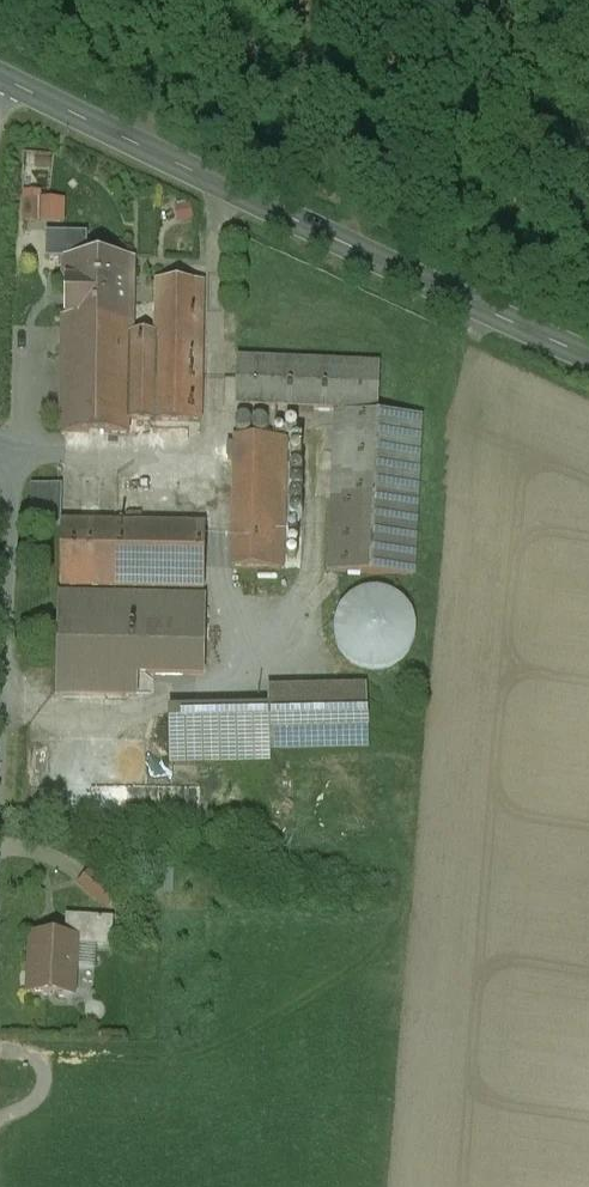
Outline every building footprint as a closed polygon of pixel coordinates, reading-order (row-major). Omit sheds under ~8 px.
[(36,198),(35,224),(74,225),(75,199),(36,198)] [(67,260),(88,260),(88,236),(47,235),(46,261),(67,262),(67,260)] [(67,262),(65,331),(131,333),(133,261),(88,260),(67,260),(67,262)] [(131,333),(65,331),(63,435),(131,437),(131,422),(195,424),(199,284),(158,283),(157,337),(131,336),(131,333)] [(380,368),(238,362),(236,408),(301,411),(301,418),(313,419),(314,411),(378,414),(380,368)] [(378,419),(337,418),(330,575),(413,579),(420,421),(378,419)] [(285,441),(236,440),(233,569),(282,571),(285,441)] [(33,526),(62,527),(63,487),(33,487),(33,526)] [(62,527),(61,589),(205,591),(206,529),(62,527)] [(343,607),(339,613),(337,620),(335,627),(335,634),(335,641),(338,648),(341,654),(345,660),(350,665),(356,669),(363,672),(370,673),(377,674),(384,673),(391,671),(398,667),(403,663),(408,658),(412,652),(415,645),(416,638),(417,631),(416,624),(414,617),(411,611),(406,605),(401,600),(395,596),(388,593),(381,592),(374,591),(367,592),(360,594),(354,598),(348,602),(343,607)] [(205,601),(60,598),(58,694),(136,696),(137,674),(203,676),(205,601)] [(368,691),(269,693),(269,711),(171,713),(172,765),(271,763),(270,753),(369,751),(368,691)] [(91,876),(81,886),(106,909),(116,899),(91,876)] [(67,917),(65,940),(76,941),(76,948),(113,950),(115,920),(67,917)] [(65,940),(34,939),(31,994),(73,997),(76,948),(76,941),(65,940)]
